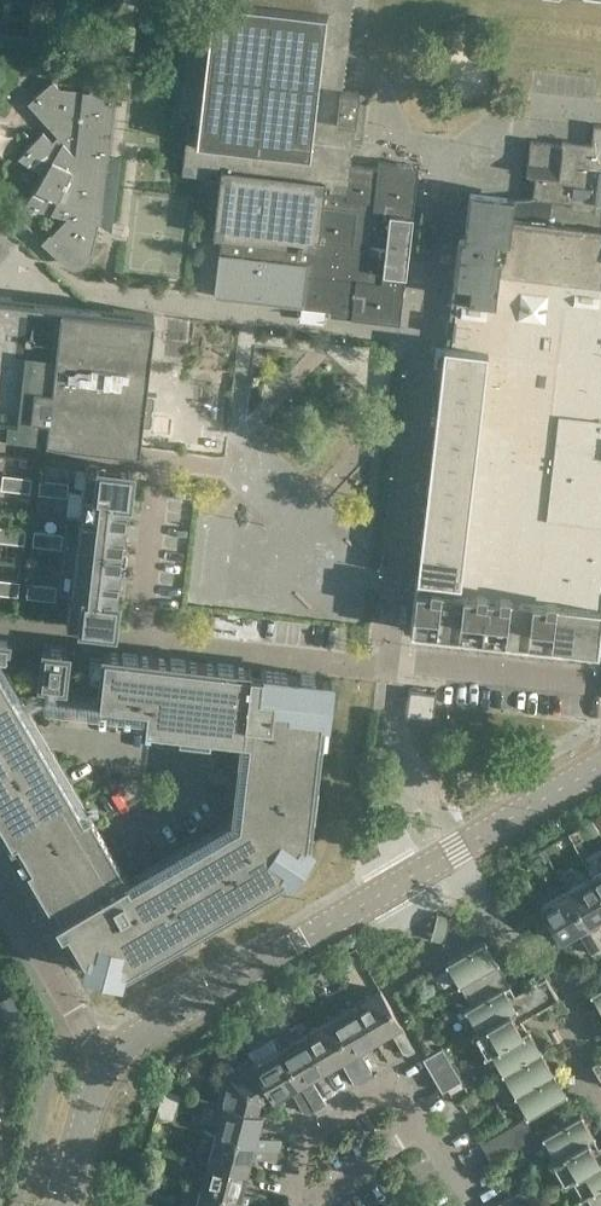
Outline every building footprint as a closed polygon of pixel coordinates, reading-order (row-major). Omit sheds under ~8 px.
[(206,170),(208,151),(341,167),(341,162),(351,163),(359,89),(343,87),(354,0),(202,0),(201,8),(210,9),(209,19),(191,17),(180,117),(197,119),(196,129),(187,128),(182,172),(204,175),(204,170),(206,170)] [(117,157),(111,157),(109,156),(118,79),(112,78),(103,63),(102,62),(101,61),(100,60),(99,60),(97,60),(95,61),(95,62),(94,63),(93,64),(93,65),(90,90),(59,86),(53,79),(28,101),(58,135),(53,140),(43,130),(18,157),(44,172),(25,206),(68,216),(44,241),(65,260),(67,261),(69,262),(71,263),(74,264),(76,264),(79,264),(81,263),(83,263),(85,262),(87,260),(88,259),(89,258),(90,256),(91,254),(92,252),(99,223),(101,223),(102,219),(110,220),(111,221),(112,220),(113,205),(113,199),(113,193),(113,190),(112,188),(112,186),(112,185),(112,182),(112,179),(114,174),(117,168),(118,164),(119,160),(119,157),(118,156),(118,157),(117,157)] [(594,123),(591,151),(589,150),(588,160),(591,160),(591,168),(600,169),(600,124),(594,123)] [(570,207),(583,208),(588,160),(589,150),(563,147),(564,143),(530,139),(526,172),(535,173),(532,196),(571,201),(570,207)] [(330,264),(341,167),(208,151),(206,170),(209,170),(209,172),(211,172),(211,170),(221,171),(213,234),(215,234),(215,231),(223,231),(220,251),(219,250),(214,295),(215,295),(216,290),(258,295),(257,300),(325,308),(330,264)] [(341,162),(341,167),(330,264),(405,272),(412,215),(418,164),(378,160),(378,161),(380,161),(379,166),(351,163),(341,162)] [(600,202),(600,169),(591,168),(591,160),(588,160),(583,208),(595,210),(596,201),(600,202)] [(451,295),(457,296),(495,299),(498,274),(496,274),(503,218),(510,219),(513,194),(470,189),(464,240),(458,240),(451,295)] [(498,274),(600,286),(600,230),(582,228),(582,226),(580,226),(580,227),(556,224),(556,223),(555,223),(554,224),(530,221),(530,220),(529,220),(529,221),(510,219),(503,218),(496,274),(498,274)] [(406,272),(405,272),(330,264),(325,308),(340,310),(340,315),(400,322),(406,272)] [(532,356),(526,408),(553,411),(555,385),(561,335),(564,308),(600,312),(600,286),(498,274),(495,299),(457,296),(454,317),(536,327),(532,356)] [(146,386),(154,313),(0,295),(0,429),(139,445),(142,420),(152,422),(156,387),(146,386)] [(600,339),(600,312),(564,308),(561,335),(600,339)] [(488,349),(487,351),(532,356),(536,327),(454,317),(451,344),(488,349)] [(555,385),(588,389),(591,364),(600,364),(600,339),(561,335),(555,385)] [(485,372),(487,351),(488,349),(451,344),(444,343),(441,366),(485,372)] [(487,351),(485,372),(482,395),(479,418),(477,441),(475,455),(520,461),(526,408),(532,356),(487,351)] [(600,416),(600,364),(591,364),(588,389),(555,385),(553,411),(600,416)] [(438,389),(482,395),(485,372),(441,366),(438,389)] [(436,412),(479,418),(482,395),(438,389),(436,412)] [(553,411),(526,408),(520,461),(475,455),(474,464),(471,487),(468,510),(466,533),(463,556),(462,567),(515,574),(516,565),(600,575),(600,416),(553,411)] [(433,435),(477,441),(479,418),(436,412),(433,435)] [(474,464),(475,455),(477,441),(433,435),(430,459),(474,464)] [(474,464),(430,459),(428,482),(471,487),(474,464)] [(100,464),(89,463),(85,463),(81,490),(83,491),(126,496),(128,496),(131,468),(100,464)] [(1,488),(16,489),(17,475),(3,473),(1,488)] [(32,476),(17,475),(16,489),(30,491),(32,476)] [(38,492),(53,494),(55,479),(40,477),(38,492)] [(69,481),(55,479),(53,494),(67,495),(69,481)] [(428,482),(425,505),(468,510),(471,487),(428,482)] [(124,518),(125,518),(127,498),(126,498),(126,496),(83,491),(80,516),(123,521),(124,518)] [(468,510),(425,505),(422,528),(466,533),(468,510)] [(121,543),(122,543),(124,524),(123,524),(123,521),(80,516),(77,541),(120,546),(121,543)] [(10,541),(11,527),(0,525),(0,540),(10,541)] [(26,528),(11,527),(10,541),(24,543),(26,528)] [(422,528),(420,551),(463,556),(466,533),(422,528)] [(33,544),(47,545),(49,531),(34,529),(33,544)] [(63,533),(49,531),(47,545),(62,547),(63,533)] [(74,567),(74,568),(117,573),(118,570),(119,570),(121,550),(120,550),(120,546),(77,541),(65,540),(63,566),(74,567)] [(460,580),(462,567),(463,556),(420,551),(417,575),(460,580)] [(516,565),(515,574),(462,567),(460,580),(417,575),(416,584),(439,587),(463,589),(486,592),(509,594),(532,597),(556,600),(579,602),(600,605),(600,575),(516,565)] [(115,595),(116,596),(118,576),(117,576),(117,573),(74,568),(72,592),(115,597),(115,595)] [(20,580),(5,578),(4,593),(18,595),(20,580)] [(27,596),(41,597),(43,583),(28,581),(27,596)] [(57,584),(43,583),(41,597),(56,599),(57,584)] [(411,629),(434,632),(439,587),(416,584),(411,629)] [(434,632),(458,634),(463,589),(439,587),(434,632)] [(458,634),(481,637),(486,592),(463,589),(458,634)] [(82,622),(113,626),(116,598),(115,597),(72,592),(70,592),(67,620),(71,621),(82,622)] [(481,637),(504,639),(509,594),(486,592),(481,637)] [(509,594),(504,639),(527,642),(532,597),(509,594)] [(527,642),(551,644),(556,600),(532,597),(527,642)] [(551,644),(574,647),(579,602),(556,600),(551,644)] [(574,647),(597,650),(600,616),(600,605),(579,602),(574,647)] [(43,644),(39,677),(64,681),(68,647),(61,646),(61,645),(60,645),(60,646),(50,645),(51,644),(50,644),(50,645),(43,644)] [(98,705),(146,711),(152,656),(138,655),(138,654),(122,652),(122,653),(104,651),(98,705)] [(152,656),(146,711),(145,723),(193,729),(200,662),(185,660),(186,659),(170,657),(170,658),(152,656)] [(91,896),(127,875),(0,658),(0,822),(1,822),(3,825),(3,826),(2,826),(9,839),(10,839),(56,916),(91,896)] [(193,729),(241,734),(249,667),(233,666),(233,665),(218,663),(218,664),(200,662),(193,729)] [(265,754),(247,752),(240,806),(247,807),(247,812),(236,828),(248,848),(284,871),(290,876),(303,856),(302,855),(301,855),(293,850),(300,839),(310,846),(313,843),(306,838),(307,836),(310,812),(307,812),(307,813),(301,812),(303,798),(316,799),(316,798),(303,796),(305,782),(311,783),(313,783),(318,741),(316,740),(315,741),(310,740),(312,715),(327,716),(329,693),(327,693),(315,692),(317,677),(323,678),(323,677),(329,678),(328,680),(331,680),(331,677),(315,675),(315,674),(300,672),(300,673),(262,669),(263,668),(261,668),(259,683),(250,682),(252,666),(250,666),(250,668),(249,667),(241,734),(244,735),(244,730),(254,731),(256,718),(269,719),(265,754)] [(433,719),(437,691),(409,688),(406,715),(433,719)] [(367,761),(383,763),(385,745),(369,743),(367,761)] [(70,923),(61,928),(62,929),(74,922),(88,946),(83,965),(104,970),(103,972),(118,975),(118,974),(121,975),(124,964),(126,965),(164,943),(162,941),(159,936),(182,923),(188,933),(189,933),(183,922),(195,915),(198,920),(199,922),(236,900),(235,898),(232,893),(244,886),(251,897),(252,896),(245,885),(258,878),(261,883),(262,885),(283,873),(284,871),(248,848),(236,828),(232,831),(228,824),(150,870),(159,886),(129,904),(117,884),(128,877),(127,875),(91,896),(56,916),(56,918),(47,923),(48,924),(66,914),(70,923)] [(600,891),(600,869),(591,874),(600,891)] [(600,947),(600,928),(596,920),(600,917),(600,891),(591,874),(567,889),(600,947)] [(561,940),(578,930),(591,953),(595,954),(600,951),(600,947),(567,889),(541,904),(561,940)] [(459,982),(497,960),(484,938),(446,960),(459,982)] [(459,982),(471,1003),(472,1005),(504,986),(510,983),(497,960),(459,982)] [(516,1007),(511,1010),(517,1022),(559,997),(545,974),(509,995),(516,1007)] [(591,991),(600,1009),(600,985),(591,991)] [(466,1007),(478,1028),(479,1029),(511,1010),(516,1007),(509,995),(504,986),(472,1005),(471,1003),(466,1007)] [(403,1051),(408,1052),(415,1048),(405,1031),(405,1030),(381,988),(353,1004),(373,1039),(390,1029),(403,1051)] [(26,1015),(15,997),(1,1005),(12,1023),(26,1015)] [(359,1048),(373,1039),(353,1004),(329,1018),(364,1079),(370,1075),(372,1069),(359,1048)] [(522,1030),(517,1022),(511,1010),(479,1029),(478,1028),(472,1031),(486,1054),(491,1051),(490,1049),(522,1030)] [(329,1018),(304,1033),(324,1068),(339,1059),(352,1081),(357,1083),(364,1079),(329,1018)] [(492,1051),(504,1072),(541,1050),(528,1027),(522,1030),(490,1049),(491,1051),(492,1051)] [(324,1068),(304,1033),(279,1048),(314,1108),(320,1105),(322,1099),(309,1077),(324,1068)] [(442,1045),(430,1053),(423,1057),(442,1090),(462,1078),(442,1045)] [(279,1048),(254,1062),(253,1063),(271,1093),(270,1093),(273,1098),(290,1088),(303,1110),(308,1112),(314,1108),(279,1048)] [(504,1072),(517,1094),(554,1072),(541,1050),(504,1072)] [(253,1063),(254,1062),(252,1057),(225,1072),(217,1102),(224,1103),(256,1112),(256,1110),(259,1100),(270,1093),(271,1093),(253,1063)] [(593,1062),(600,1076),(600,1057),(593,1062)] [(567,1094),(554,1072),(517,1094),(530,1116),(567,1094)] [(224,1103),(216,1131),(280,1148),(283,1138),(259,1131),(264,1112),(256,1110),(256,1112),(224,1103)] [(557,1157),(589,1139),(595,1135),(581,1112),(544,1134),(556,1155),(557,1157)] [(482,1141),(496,1164),(538,1140),(525,1116),(482,1141)] [(216,1131),(209,1159),(248,1170),(253,1152),(277,1158),(280,1148),(216,1131)] [(563,1182),(569,1179),(569,1178),(600,1159),(594,1148),(589,1139),(557,1157),(556,1155),(550,1159),(563,1182)] [(209,1159),(201,1187),(264,1204),(267,1194),(244,1188),(248,1170),(209,1159)] [(600,1159),(569,1178),(569,1179),(582,1200),(587,1197),(586,1194),(600,1185),(600,1159)] [(587,1197),(593,1205),(600,1205),(600,1185),(586,1194),(587,1197)] [(135,1198),(145,1201),(148,1189),(138,1187),(135,1198)] [(264,1204),(201,1187),(196,1205),(264,1205),(264,1204)] [(505,1197),(510,1205),(532,1205),(521,1188),(505,1197)] [(505,1197),(490,1205),(510,1205),(505,1197)]
